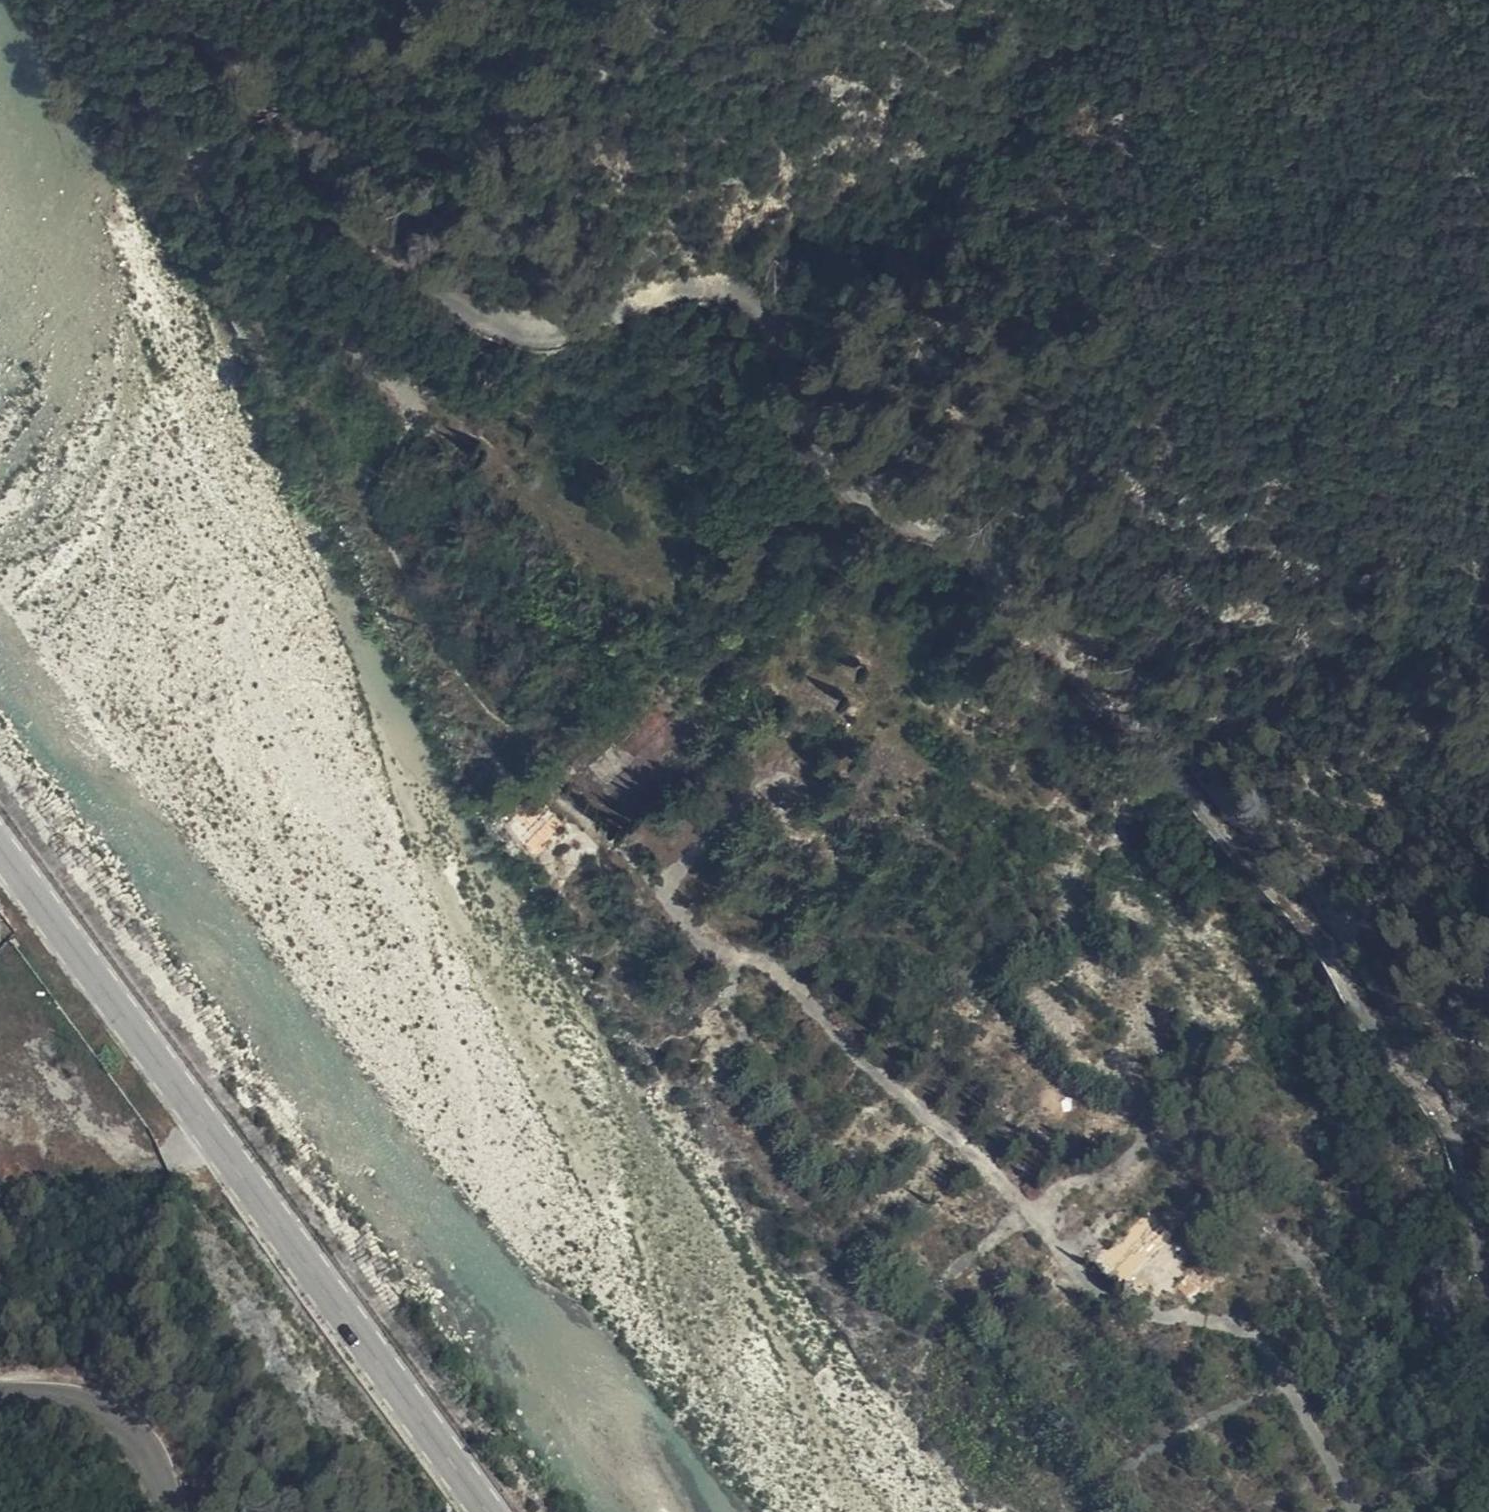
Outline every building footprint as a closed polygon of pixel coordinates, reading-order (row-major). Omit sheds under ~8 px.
[(910,589),(907,595),(925,603),(928,597),(910,589)] [(539,841),(574,806),(551,783),(516,817),(539,841)] [(1171,1236),(1156,1251),(1161,1257),(1176,1242),(1171,1236)]
